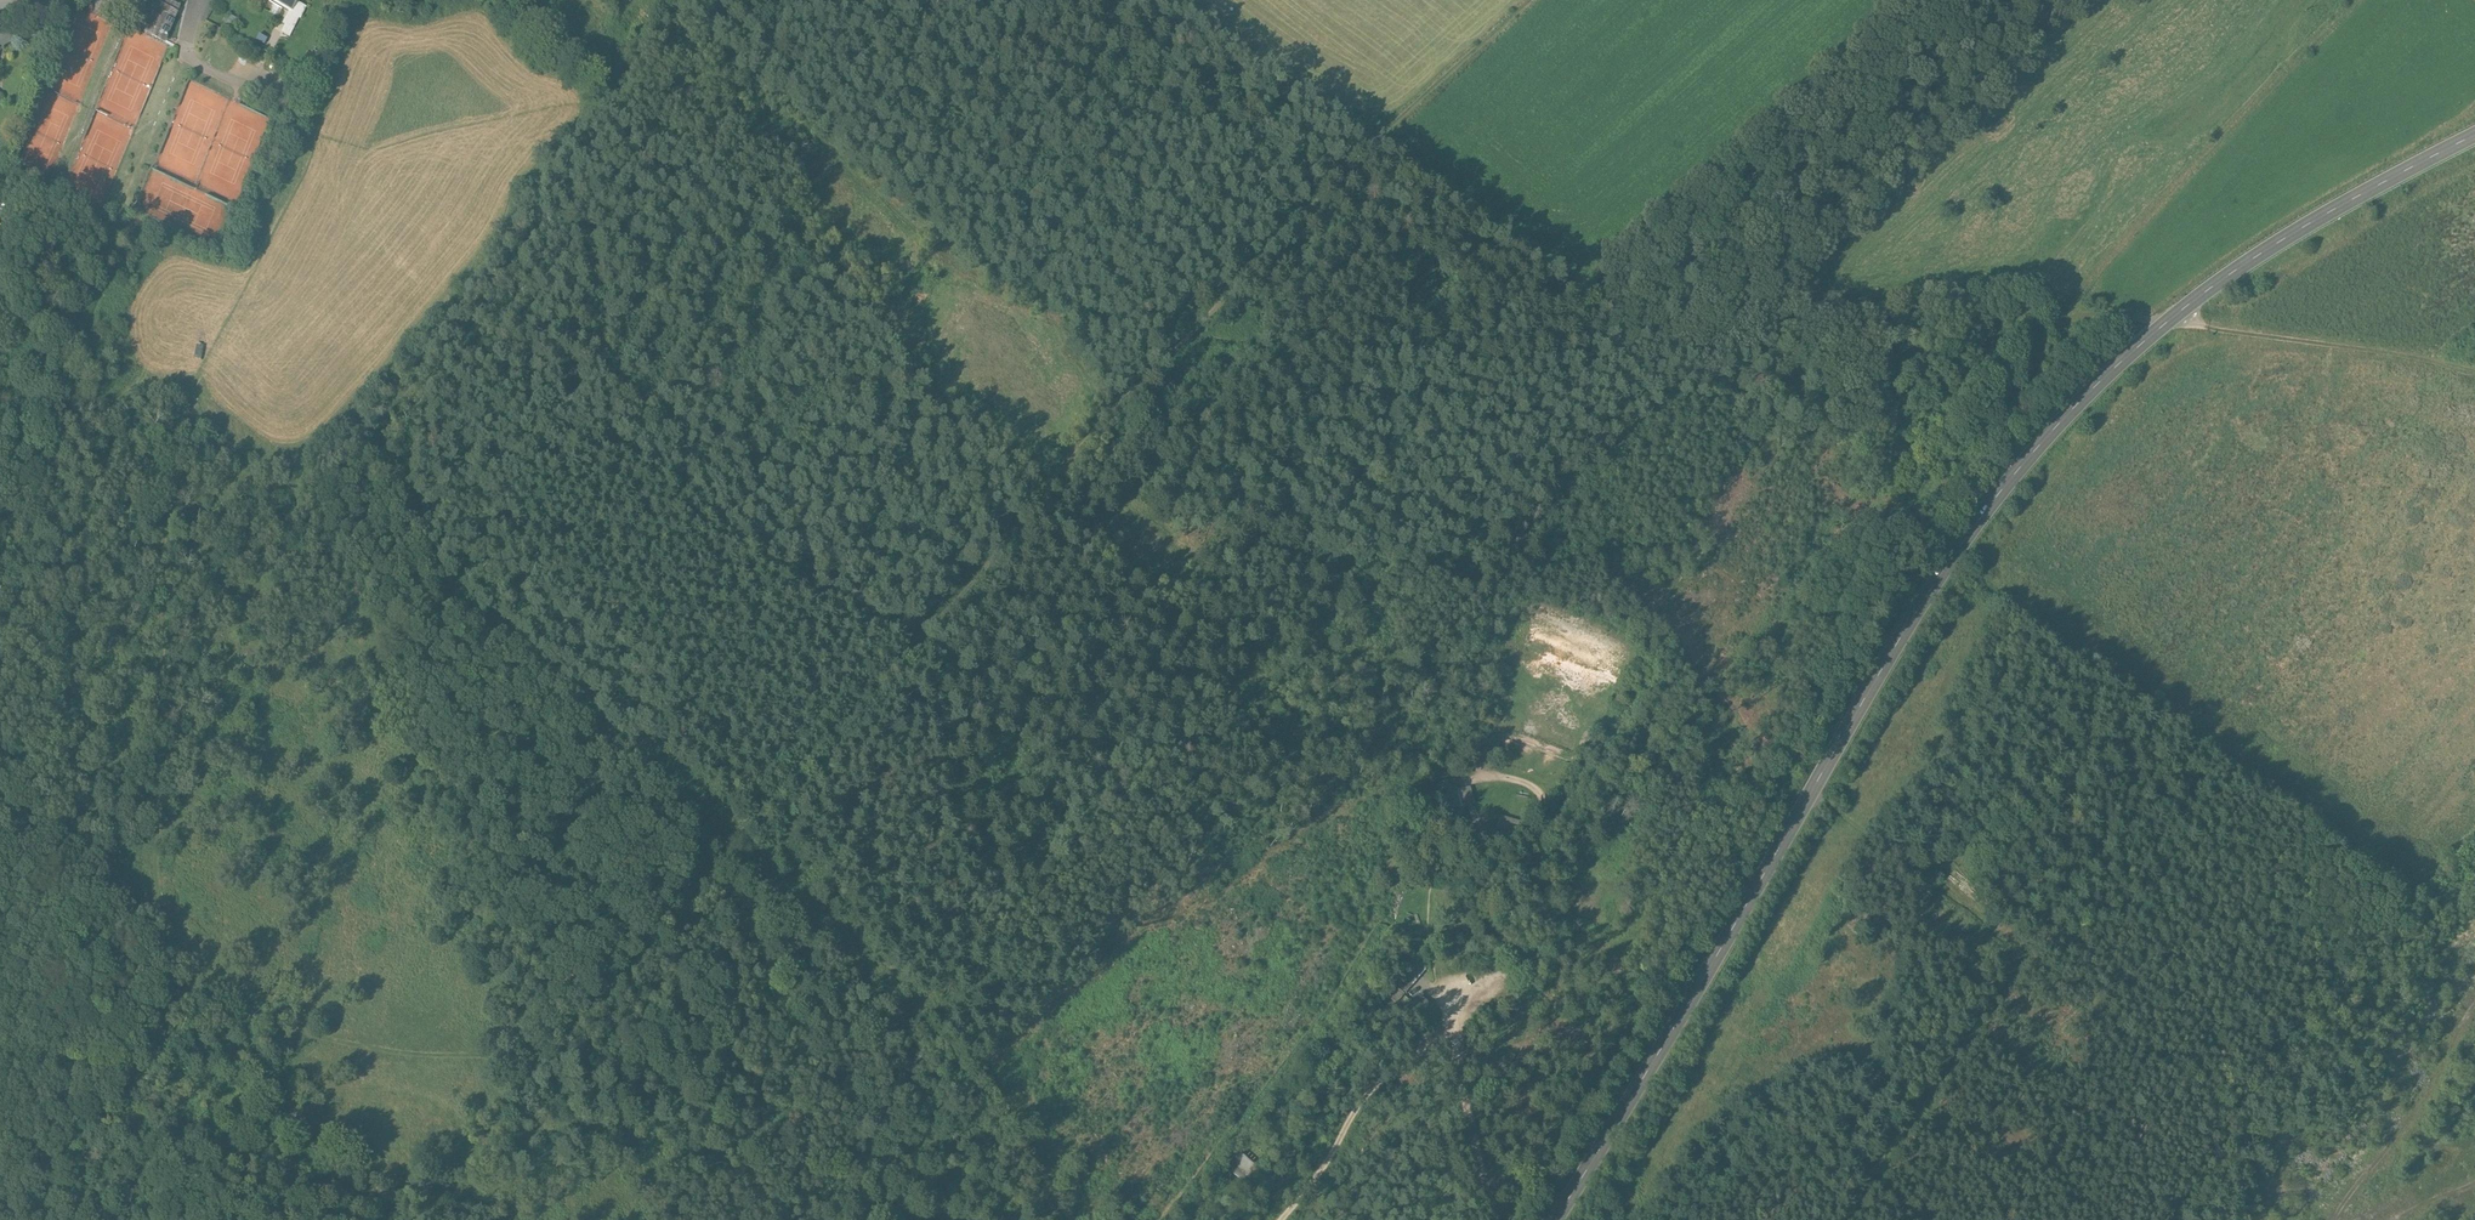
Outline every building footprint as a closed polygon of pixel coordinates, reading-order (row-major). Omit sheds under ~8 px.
[(293,9),(297,0),(274,0),(293,9)] [(166,2),(163,9),(176,14),(179,8),(166,2)] [(164,45),(176,14),(163,9),(157,6),(145,37),(164,45)] [(1,45),(10,45),(11,31),(0,30),(0,48),(1,45)] [(1464,809),(1456,778),(1438,783),(1441,796),(1446,794),(1451,812),(1464,809)] [(1397,1004),(1425,972),(1425,961),(1418,955),(1384,992),(1397,1004)] [(1420,992),(1415,998),(1426,1009),(1431,1003),(1420,992)] [(1244,1155),(1238,1149),(1223,1165),(1230,1171),(1243,1183),(1243,1189),(1247,1190),(1263,1172),(1257,1167),(1244,1155)]
